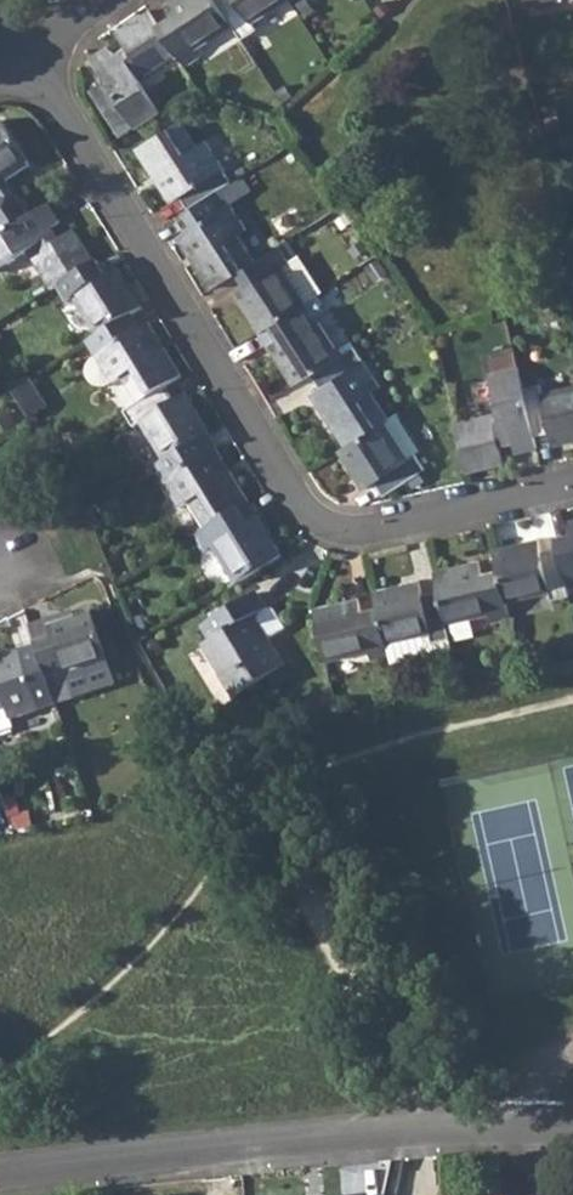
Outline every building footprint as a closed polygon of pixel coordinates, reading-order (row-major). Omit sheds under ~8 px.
[(158,27),(175,55),(184,69),(201,58),(198,51),(234,27),(217,0),(175,0),(167,5),(174,18),(158,27)] [(234,27),(242,40),(258,30),(254,23),(290,1),(290,0),(217,0),(234,27)] [(92,91),(112,122),(126,113),(136,130),(162,113),(139,78),(175,55),(158,27),(149,13),(118,32),(128,47),(113,55),(108,48),(92,58),(106,81),(92,91)] [(126,113),(112,122),(122,139),(136,130),(126,113)] [(32,216),(9,180),(32,166),(2,121),(0,122),(0,236),(32,216)] [(181,198),(188,211),(221,190),(233,182),(207,142),(198,148),(181,123),(139,150),(172,203),(181,198)] [(188,211),(178,217),(187,232),(177,239),(210,291),(239,273),(254,263),(239,237),(247,232),(221,190),(188,211)] [(28,255),(52,292),(56,289),(94,266),(74,234),(60,243),(50,229),(59,224),(48,206),(0,236),(0,272),(28,255)] [(254,263),(239,273),(248,287),(235,296),(260,335),(262,333),(307,305),(283,268),(290,264),(280,248),(254,263)] [(290,264),(283,268),(307,305),(316,300),(324,295),(300,258),(290,264)] [(94,266),(56,289),(67,305),(73,302),(96,339),(133,317),(143,310),(117,270),(106,277),(97,264),(94,266)] [(307,305),(262,333),(271,349),(271,348),(294,386),(312,374),(340,357),(317,320),(324,315),(316,300),(307,305)] [(96,339),(87,344),(95,358),(90,366),(88,372),(89,378),(92,382),(98,386),(103,386),(110,384),(121,378),(138,404),(166,387),(182,377),(149,325),(141,329),(133,317),(96,339)] [(340,357),(312,374),(322,389),(311,395),(345,447),(389,419),(373,394),(382,388),(356,347),(340,357)] [(498,414),(456,424),(467,472),(503,465),(499,447),(515,442),(517,453),(538,449),(535,436),(524,389),(520,368),(490,375),(498,414)] [(28,380),(9,391),(27,419),(46,408),(28,380)] [(524,389),(535,436),(551,432),(554,445),(572,441),(572,386),(545,393),(544,385),(524,389)] [(138,404),(124,413),(135,429),(141,426),(165,463),(200,441),(211,434),(186,395),(175,401),(166,387),(138,404)] [(345,447),(340,450),(365,489),(376,482),(385,496),(425,470),(415,456),(420,452),(396,414),(389,419),(345,447)] [(165,463),(154,469),(180,509),(190,504),(206,529),(238,510),(250,502),(217,450),(209,455),(200,441),(165,463)] [(206,529),(197,535),(207,550),(212,547),(236,585),(282,556),(257,518),(246,524),(238,510),(206,529)] [(556,539),(558,549),(566,584),(572,583),(572,520),(569,520),(572,534),(556,539)] [(539,538),(495,549),(500,571),(506,601),(548,592),(550,600),(569,596),(566,584),(558,549),(543,553),(539,538)] [(481,561),(436,570),(441,591),(448,624),(490,615),(492,623),(510,619),(506,601),(500,571),(484,575),(481,561)] [(421,581),(375,590),(379,608),(389,656),(391,664),(435,654),(432,642),(451,637),(448,624),(441,591),(424,595),(421,581)] [(211,641),(202,646),(233,695),(284,664),(268,638),(284,627),(272,608),(266,607),(257,592),(203,627),(211,641)] [(360,598),(315,607),(326,661),(369,652),(371,660),(389,656),(379,608),(363,611),(360,598)] [(51,639),(35,643),(36,645),(51,690),(69,684),(66,676),(108,662),(92,611),(47,626),(51,639)] [(451,637),(432,642),(435,654),(454,650),(451,637)] [(0,657),(0,713),(6,711),(9,721),(56,705),(51,690),(36,645),(0,657)]
